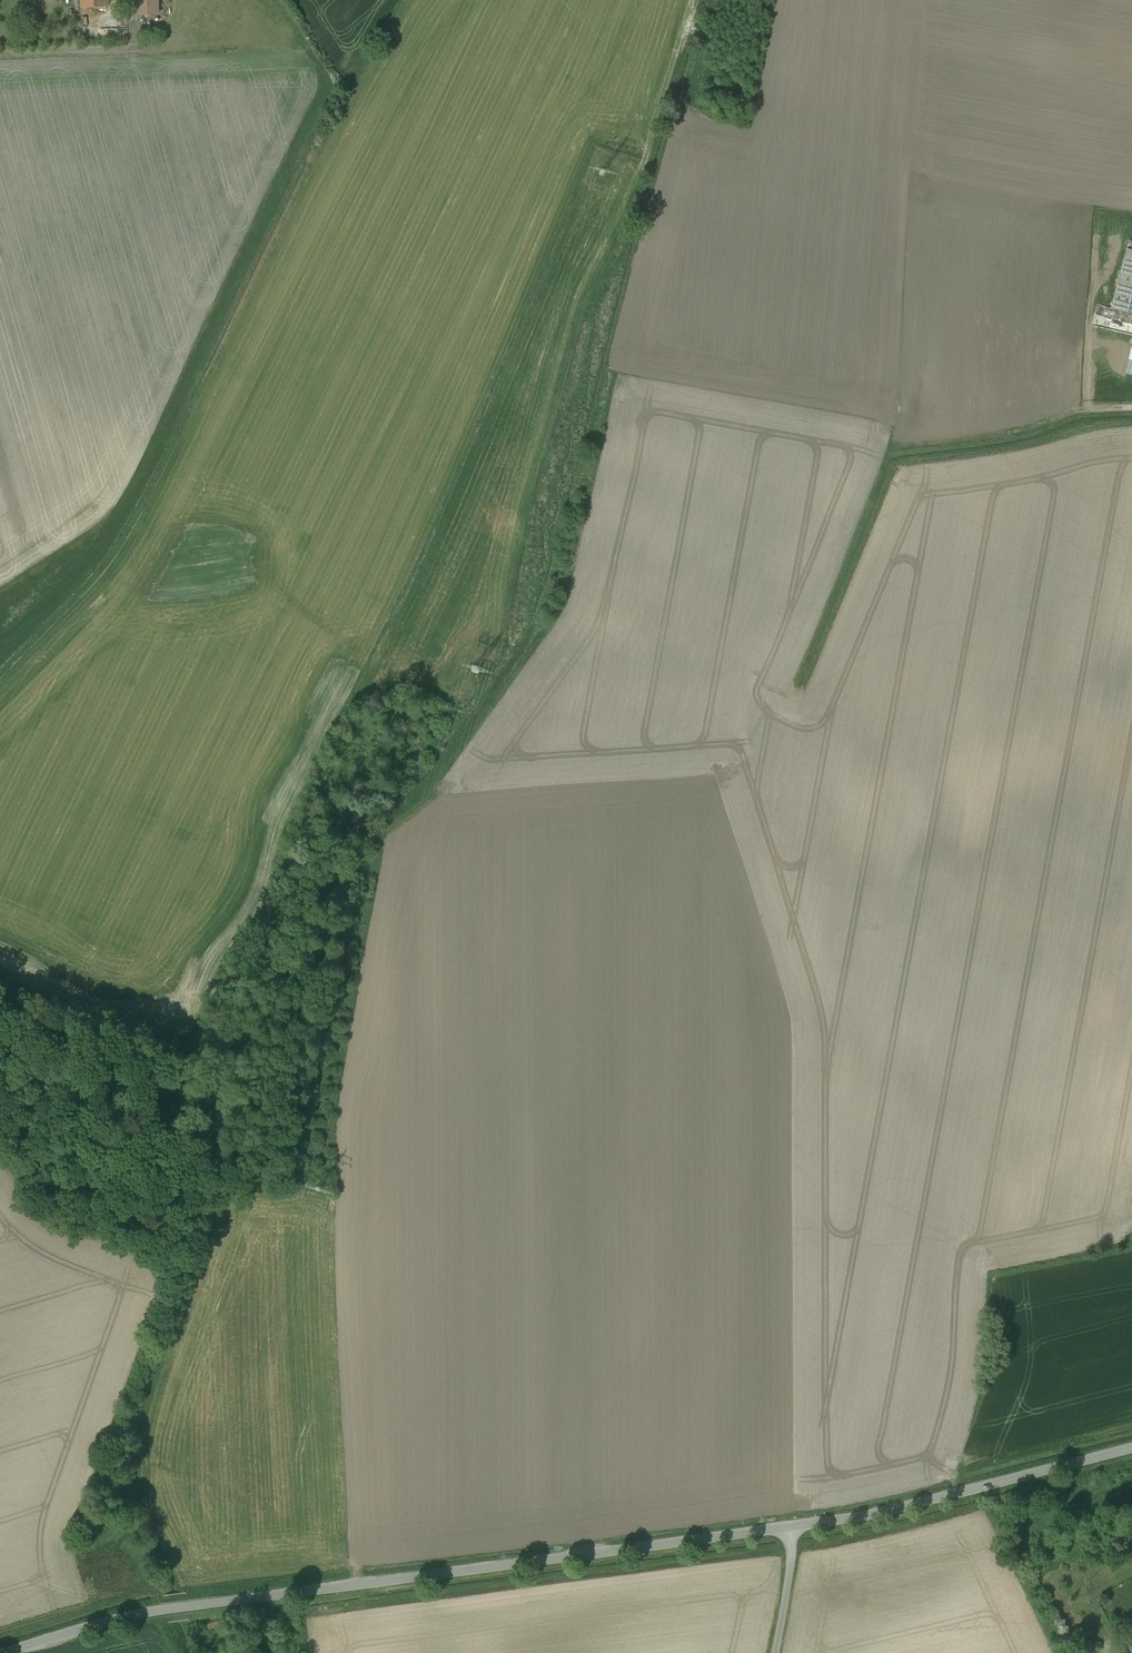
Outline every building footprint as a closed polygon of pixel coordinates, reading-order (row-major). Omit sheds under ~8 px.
[(81,8),(107,7),(107,0),(81,0),(81,8)] [(130,17),(154,16),(154,0),(130,0),(130,17)] [(1128,249),(1112,309),(1131,315),(1131,250),(1128,249)]
